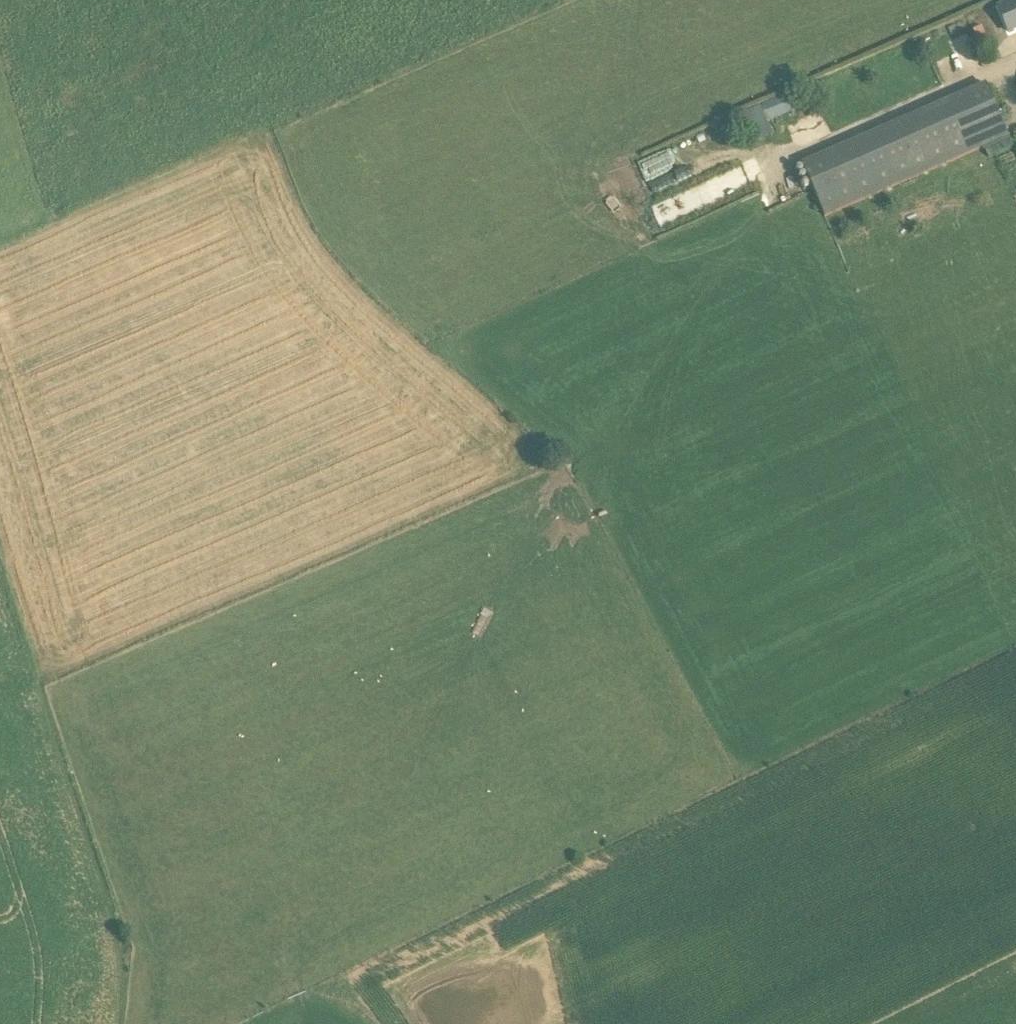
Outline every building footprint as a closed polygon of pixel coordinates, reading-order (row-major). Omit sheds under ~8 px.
[(998,8),(1009,34),(1015,31),(1015,0),(998,8)] [(827,217),(1011,136),(990,88),(805,169),(827,217)] [(766,121),(794,111),(789,95),(744,110),(754,140),(770,135),(766,121)] [(684,163),(646,180),(652,194),(690,176),(684,163)]
